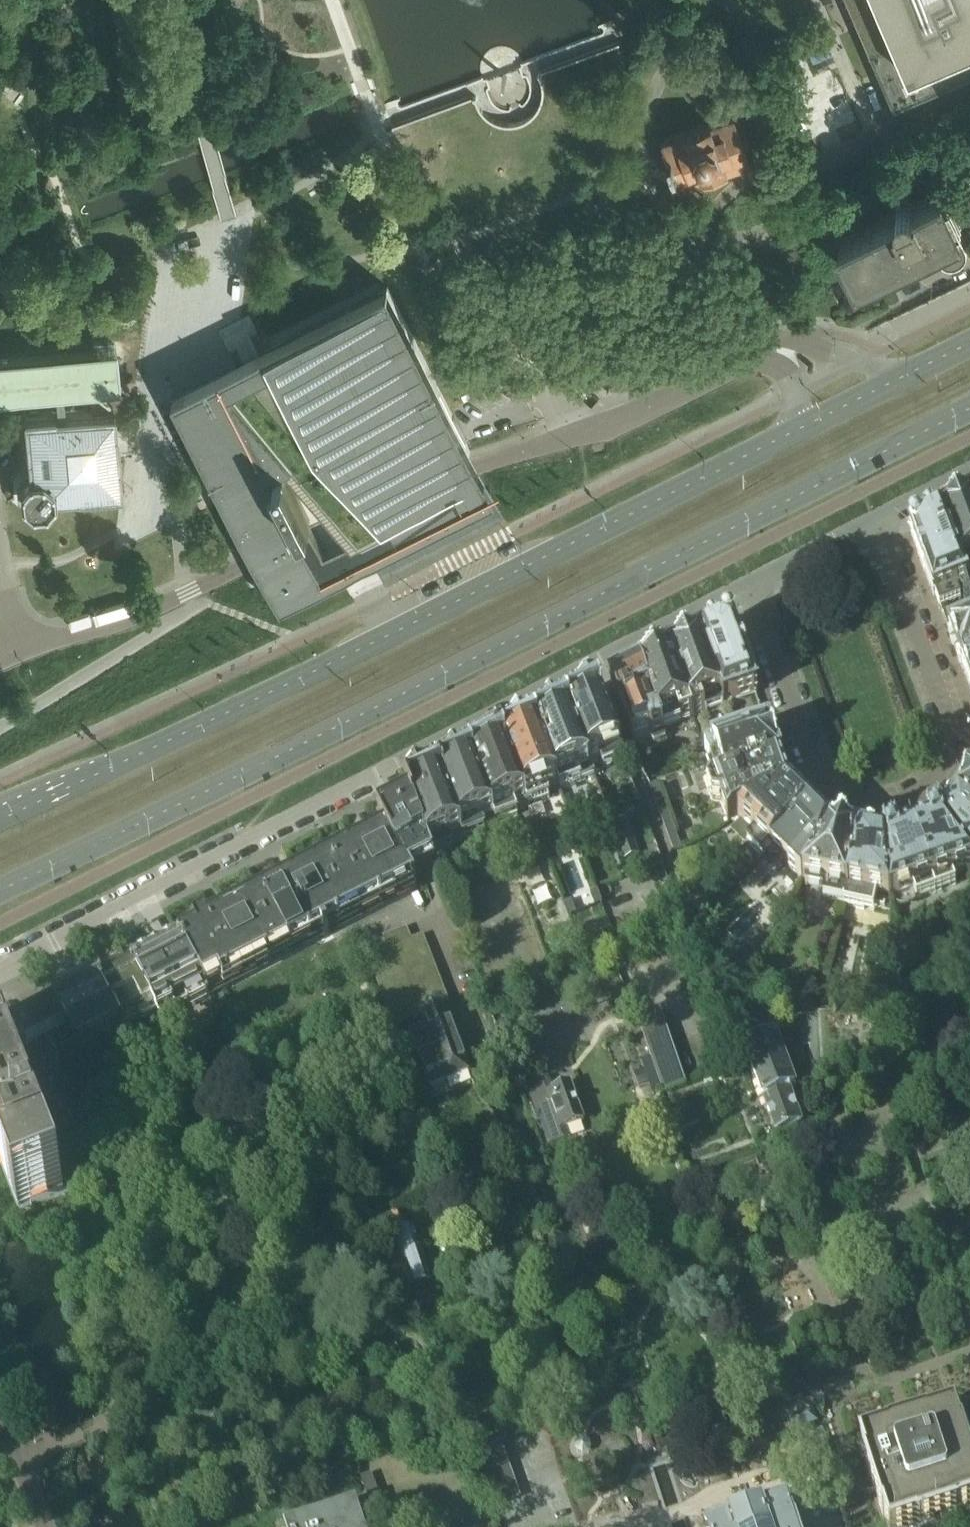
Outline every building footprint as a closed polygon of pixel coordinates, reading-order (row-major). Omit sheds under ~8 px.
[(895,105),(969,72),(969,0),(850,0),(895,105)] [(682,186),(754,159),(748,143),(752,138),(749,131),(743,129),(737,114),(665,141),(682,186)] [(802,152),(799,146),(790,151),(792,156),(798,154),(802,152)] [(897,209),(898,210),(898,212),(841,241),(860,279),(934,242),(941,256),(942,258),(944,260),(946,261),(948,262),(951,263),(953,263),(956,263),(958,263),(961,262),(963,261),(965,259),(966,257),(968,255),(969,252),(969,250),(969,247),(969,245),(968,243),(961,229),(963,228),(944,189),(916,203),(915,202),(914,201),(912,200),(911,199),(909,198),(908,198),(906,198),(904,199),(903,199),(901,200),(900,201),(899,202),(898,204),(898,205),(897,207),(897,209)] [(188,388),(174,394),(221,487),(239,524),(243,531),(250,544),(253,551),(257,558),(262,569),(265,575),(266,577),(282,609),(344,578),(331,553),(327,545),(312,515),(323,510),(334,504),(338,512),(350,535),(358,531),(359,532),(487,482),(479,466),(460,428),(452,412),(389,287),(258,352),(236,364),(188,388)] [(28,394),(55,392),(64,391),(89,389),(108,387),(119,386),(116,345),(0,355),(0,396),(28,394)] [(108,387),(89,389),(91,409),(111,407),(108,387)] [(55,392),(57,412),(66,411),(64,391),(55,392)] [(29,472),(21,482),(22,495),(32,503),(45,502),(53,492),(53,491),(78,489),(78,490),(120,486),(118,464),(118,458),(118,455),(117,451),(117,448),(117,447),(116,438),(116,437),(115,430),(115,427),(114,422),(113,407),(111,407),(91,409),(66,411),(57,412),(54,412),(54,410),(38,412),(30,412),(24,413),(30,472),(29,472)] [(358,531),(350,535),(340,516),(334,504),(323,510),(312,515),(318,527),(327,545),(341,539),(345,546),(331,553),(344,578),(354,596),(504,517),(496,499),(487,482),(359,532),(358,531)] [(942,515),(963,575),(969,573),(969,501),(942,515)] [(963,575),(942,515),(918,527),(917,529),(916,528),(912,530),(911,534),(912,538),(913,538),(913,540),(917,551),(917,552),(924,572),(933,597),(935,596),(939,608),(946,605),(960,600),(956,589),(967,585),(963,575)] [(331,553),(345,546),(341,539),(327,545),(331,553)] [(728,625),(700,639),(720,697),(723,706),(757,693),(748,668),(734,631),(733,631),(732,626),(728,625)] [(949,634),(961,666),(962,666),(961,666),(969,662),(969,626),(949,634)] [(700,639),(679,649),(670,654),(693,717),(723,706),(720,697),(700,639)] [(670,654),(640,669),(659,721),(662,729),(693,717),(670,654)] [(961,666),(962,666),(969,688),(969,662),(961,666)] [(665,738),(662,729),(659,721),(640,669),(610,685),(633,743),(652,736),(654,742),(665,738)] [(588,766),(600,761),(603,769),(624,761),(621,753),(598,691),(566,708),(588,766)] [(566,708),(534,724),(556,782),(557,786),(559,791),(581,782),(578,774),(590,769),(588,766),(566,708)] [(534,724),(502,741),(524,799),(525,804),(527,808),(549,799),(545,790),(557,786),(556,782),(534,724)] [(736,742),(724,746),(704,754),(716,785),(712,786),(708,791),(713,804),(722,807),(724,812),(728,823),(736,818),(788,788),(779,763),(780,762),(768,731),(763,732),(752,736),(736,742)] [(502,741),(470,757),(492,817),(492,818),(495,824),(516,815),(514,808),(525,804),(524,799),(502,741)] [(704,749),(701,742),(694,745),(696,752),(704,749)] [(470,757),(438,774),(459,831),(461,835),(463,839),(484,831),(481,823),(492,818),(492,817),(470,757)] [(452,847),(449,840),(461,835),(459,831),(438,774),(404,791),(406,794),(427,849),(429,856),(452,847)] [(665,804),(657,782),(649,785),(657,807),(665,804)] [(958,799),(969,808),(969,783),(958,799)] [(808,809),(788,789),(788,788),(736,818),(742,824),(755,835),(747,843),(762,858),(808,809)] [(370,838),(358,844),(331,858),(360,915),(414,888),(409,877),(421,872),(394,801),(395,800),(393,796),(388,799),(393,809),(363,824),(370,838)] [(958,799),(941,820),(969,862),(969,808),(958,799)] [(682,848),(665,804),(657,807),(674,852),(682,848)] [(802,880),(829,829),(808,809),(762,858),(777,872),(786,864),(802,880)] [(632,818),(615,821),(622,857),(638,854),(632,818)] [(913,829),(936,892),(955,885),(952,877),(969,870),(969,862),(941,820),(940,821),(940,819),(913,829)] [(858,835),(829,829),(802,880),(826,885),(824,896),(844,900),(858,835)] [(936,892),(913,829),(885,839),(885,841),(884,841),(890,904),(896,902),(898,906),(936,892)] [(890,904),(884,841),(858,835),(844,900),(843,905),(873,912),(874,906),(884,909),(885,903),(890,904)] [(328,860),(283,883),(262,894),(261,892),(259,893),(260,895),(289,952),(360,915),(331,858),(330,857),(328,858),(328,860)] [(597,889),(590,892),(595,906),(603,904),(597,889)] [(260,895),(213,919),(179,936),(179,935),(176,936),(178,939),(207,994),(289,952),(260,895)] [(571,900),(563,903),(569,917),(576,914),(571,900)] [(382,936),(383,937),(387,949),(396,946),(410,940),(405,927),(382,936)] [(387,949),(383,937),(364,944),(388,1007),(386,1008),(393,1025),(421,1015),(422,1015),(417,1001),(411,987),(406,973),(401,960),(396,946),(387,949)] [(410,940),(396,946),(401,960),(422,952),(417,938),(410,940)] [(207,994),(178,939),(175,940),(173,940),(171,940),(169,940),(167,941),(166,942),(164,943),(163,944),(162,945),(161,947),(149,953),(147,953),(145,953),(144,953),(142,954),(140,955),(139,956),(137,957),(136,958),(135,960),(130,963),(156,1012),(158,1011),(163,1020),(191,1006),(208,997),(207,994)] [(422,952),(401,960),(406,973),(428,965),(422,952)] [(116,971),(97,980),(122,1029),(156,1012),(130,963),(129,964),(124,963),(117,966),(116,971)] [(428,965),(406,973),(411,987),(433,979),(428,965)] [(563,965),(551,970),(555,982),(567,977),(563,965)] [(433,979),(411,987),(417,1001),(438,992),(433,979)] [(79,1051),(122,1029),(97,980),(54,1003),(67,1029),(79,1051)] [(438,992),(417,1001),(422,1015),(444,1006),(438,992)] [(57,1081),(56,1079),(56,1077),(56,1076),(56,1074),(57,1073),(60,1066),(57,1064),(58,1056),(49,1039),(58,1034),(67,1029),(54,1003),(44,1006),(34,1010),(5,1025),(0,1027),(0,1164),(18,1210),(89,1183),(89,1181),(95,1157),(87,1155),(86,1154),(85,1154),(85,1153),(57,1081)] [(444,1006),(422,1015),(421,1015),(436,1054),(418,1060),(429,1088),(470,1073),(444,1006)] [(686,1086),(661,1017),(638,1024),(644,1041),(663,1093),(686,1086)] [(747,1050),(778,1133),(803,1124),(794,1101),(789,1087),(795,1084),(779,1038),(747,1050)] [(643,1070),(633,1073),(638,1087),(648,1083),(643,1070)] [(584,1122),(570,1085),(553,1091),(548,1077),(533,1083),(536,1091),(527,1093),(546,1147),(570,1138),(566,1128),(584,1122)] [(799,1083),(795,1084),(789,1087),(794,1101),(804,1098),(799,1083)] [(817,1125),(801,1130),(807,1148),(823,1142),(822,1139),(834,1134),(831,1123),(818,1127),(817,1125)] [(759,1172),(752,1154),(727,1163),(733,1181),(759,1172)] [(488,1165),(466,1171),(469,1181),(491,1174),(488,1165)] [(395,1235),(393,1235),(411,1289),(430,1282),(413,1229),(409,1230),(403,1210),(389,1214),(395,1235)] [(861,1444),(867,1463),(865,1463),(882,1516),(884,1515),(887,1526),(911,1526),(917,1525),(917,1526),(957,1513),(957,1512),(969,1508),(969,1456),(962,1432),(961,1432),(955,1413),(928,1422),(927,1421),(888,1434),(888,1435),(861,1444)] [(379,1497),(371,1473),(360,1477),(368,1501),(379,1497)] [(763,1511),(758,1496),(725,1507),(730,1522),(716,1526),(796,1526),(795,1523),(794,1524),(787,1503),(763,1511)] [(366,1519),(362,1520),(356,1503),(284,1526),(368,1526),(366,1519)]
